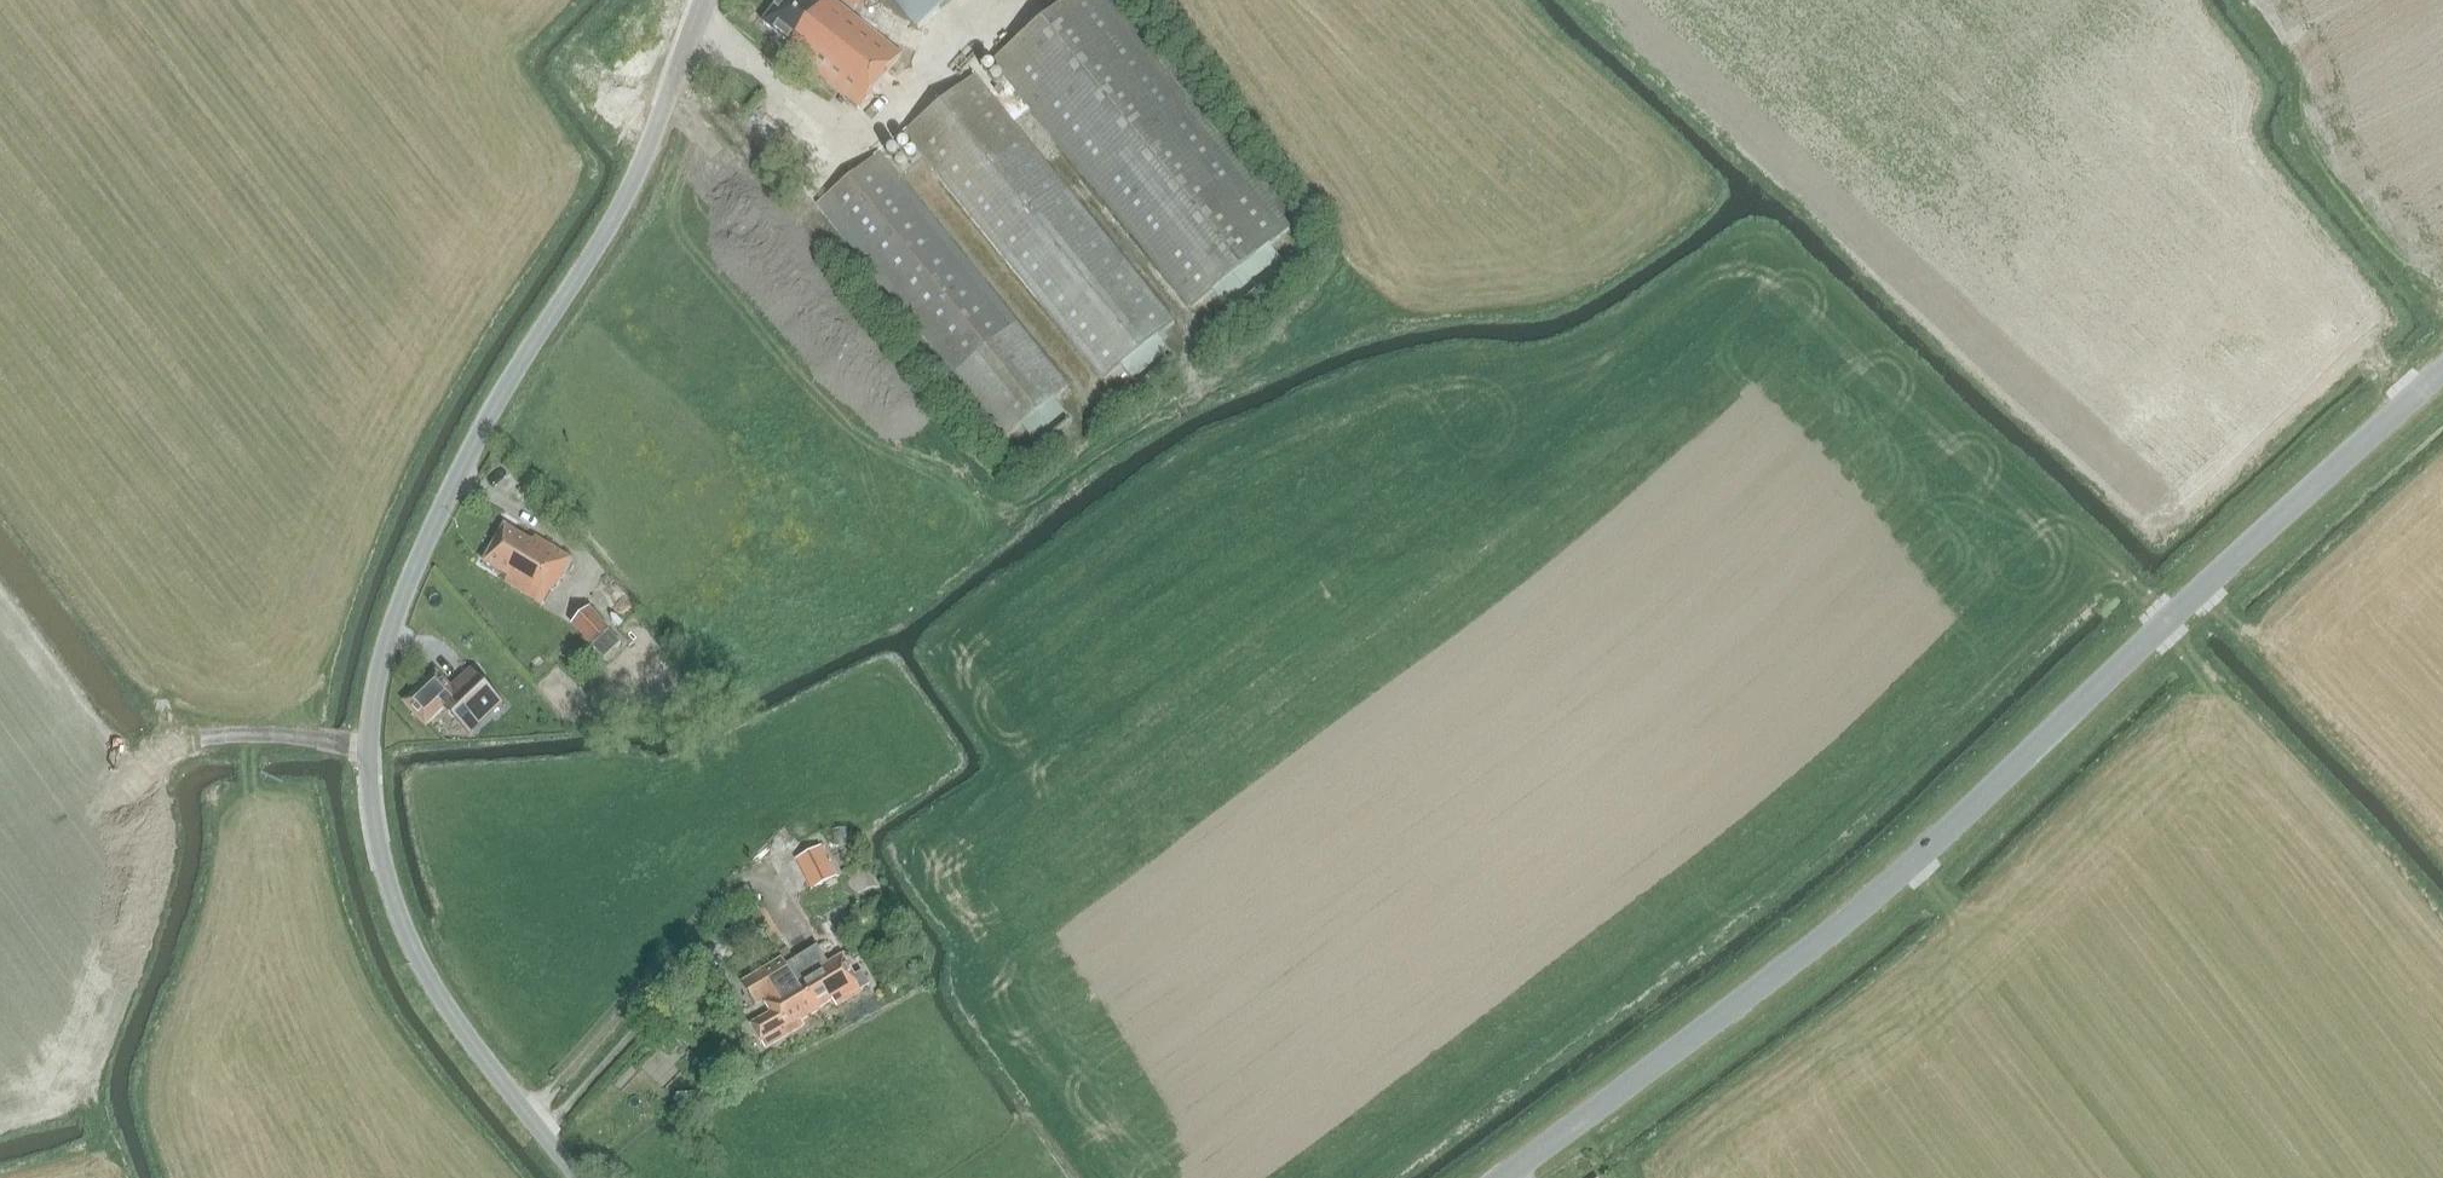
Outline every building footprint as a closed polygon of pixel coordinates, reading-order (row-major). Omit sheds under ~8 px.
[(875,1),(875,0),(781,0),(763,23),(790,44),(786,49),(829,82),(871,30),(859,21),(875,1)] [(918,28),(953,0),(895,0),(918,28)] [(1192,306),(1212,290),(1229,310),(1285,265),(1269,244),(1289,228),(1104,0),(1068,0),(993,61),(1192,306)] [(975,76),(897,139),(900,143),(908,137),(1104,378),(1174,321),(975,76)] [(1067,387),(1015,323),(878,154),(818,203),(1006,435),(1067,387)] [(534,537),(531,542),(505,526),(484,563),(508,577),(505,582),(543,604),(551,590),(553,591),(571,559),(534,537)] [(592,646),(609,630),(589,608),(572,624),(592,646)] [(454,688),(438,672),(406,702),(427,725),(446,707),(450,710),(449,712),(470,734),(503,702),(473,670),(454,688)] [(835,876),(819,845),(793,859),(809,890),(835,876)] [(732,931),(739,940),(753,931),(746,921),(732,931)] [(842,956),(829,964),(818,946),(787,965),(788,966),(798,983),(801,981),(818,1008),(819,1008),(832,999),(837,1007),(862,990),(870,985),(862,971),(854,976),(842,956)] [(765,1003),(771,1014),(751,1026),(765,1049),(805,1025),(802,1020),(820,1009),(819,1008),(818,1008),(801,981),(798,983),(788,966),(787,965),(786,965),(782,958),(741,983),(754,1004),(764,998),(766,1002),(765,1003)]
